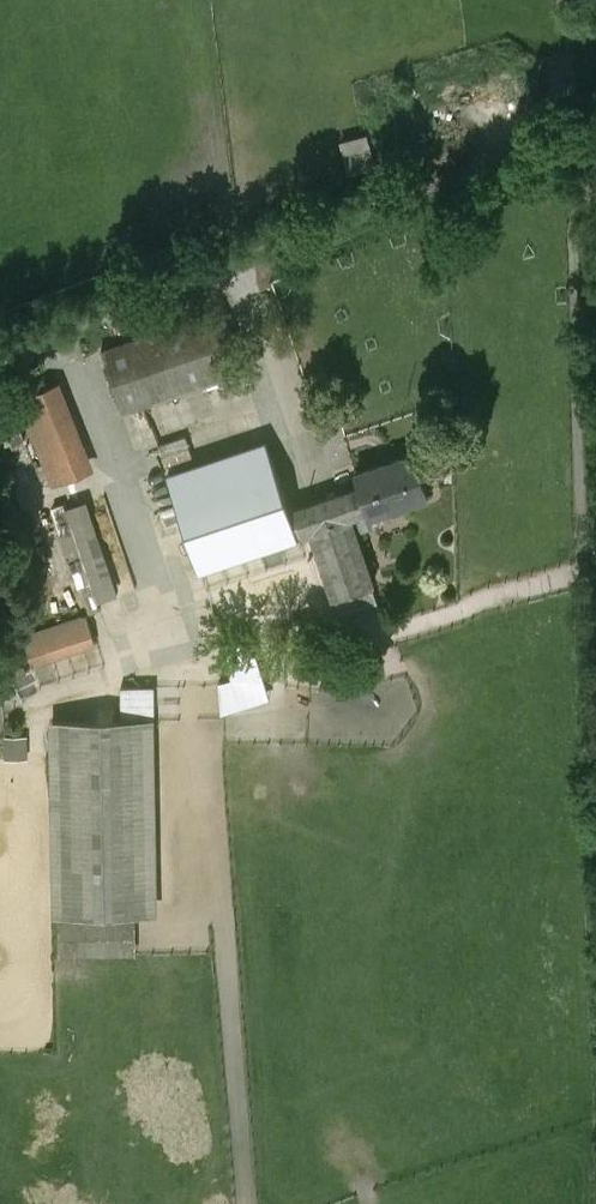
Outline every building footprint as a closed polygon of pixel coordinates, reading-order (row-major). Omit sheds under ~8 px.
[(225,304),(108,345),(131,411),(248,371),(225,304)] [(57,482),(101,466),(68,381),(25,397),(57,482)] [(270,437),(172,470),(205,566),(303,533),(293,504),(270,437)] [(418,443),(362,462),(368,479),(381,516),(436,497),(418,443)] [(338,598),(383,583),(362,522),(381,516),(368,479),(293,504),(303,533),(315,529),(338,598)] [(26,633),(37,668),(102,647),(91,612),(26,633)] [(224,683),(233,713),(275,700),(256,635),(225,645),(235,680),(224,683)] [(159,719),(54,720),(56,914),(161,913),(159,719)] [(28,735),(6,735),(6,759),(29,759),(28,735)] [(136,918),(60,920),(61,955),(137,953),(136,918)]
